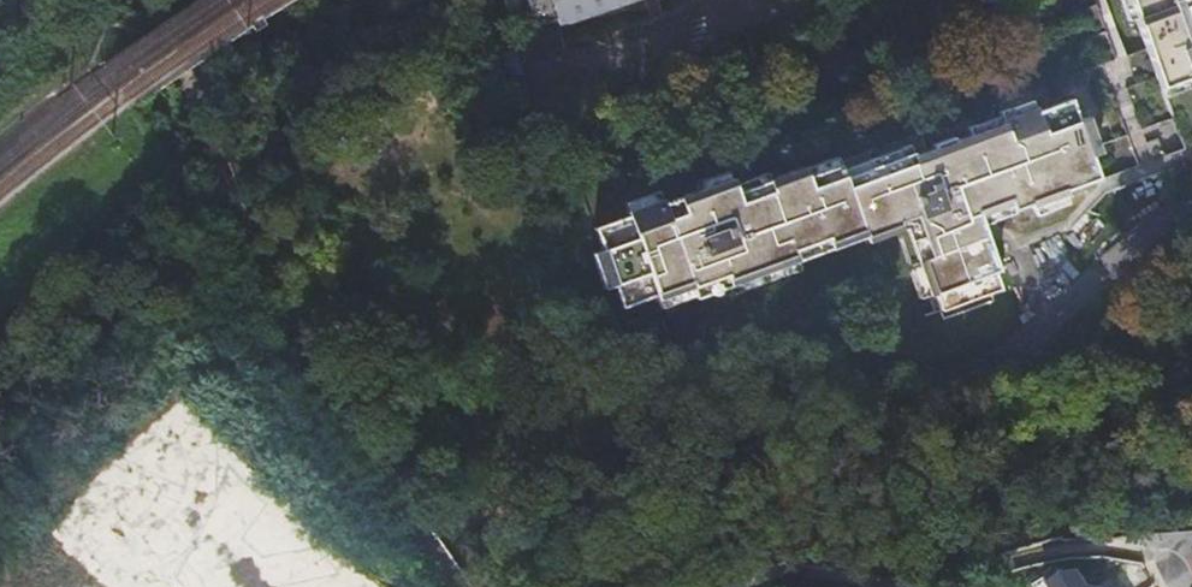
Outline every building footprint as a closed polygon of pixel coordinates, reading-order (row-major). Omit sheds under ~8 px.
[(21,17),(3,0),(0,0),(0,33),(4,36),(21,17)] [(549,23),(620,0),(543,0),(549,23)] [(1167,100),(1191,91),(1191,0),(1129,0),(1167,100)] [(624,214),(625,220),(593,231),(600,253),(591,257),(603,292),(613,288),(621,310),(654,299),(656,303),(690,291),(694,300),(862,239),(865,245),(903,232),(928,299),(933,297),(939,314),(998,292),(993,275),(997,273),(978,219),(993,214),(1009,208),(1011,213),(1028,207),(1030,210),(1065,198),(1063,194),(1097,182),(1088,158),(1097,154),(1096,149),(1113,143),(1089,73),(1115,63),(1096,9),(1077,16),(1060,22),(1066,41),(1059,43),(1072,79),(1054,86),(1041,90),(1034,93),(870,152),(837,164),(835,160),(733,196),(727,182),(659,207),(657,202),(624,214)] [(514,55),(491,61),(502,87),(522,81),(514,55)]
